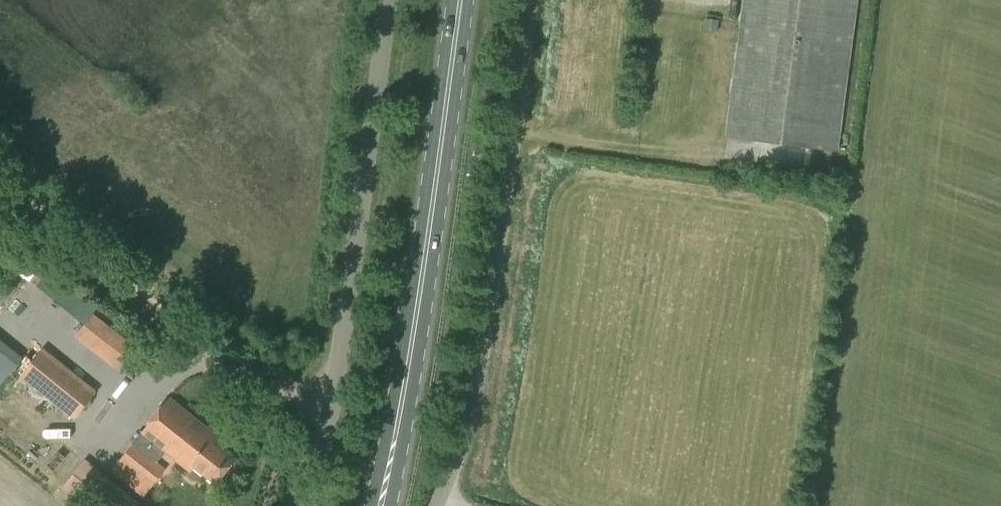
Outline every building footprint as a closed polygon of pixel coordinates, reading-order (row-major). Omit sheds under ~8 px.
[(736,67),(727,136),(837,151),(857,0),(745,0),(736,67)] [(118,368),(136,345),(95,313),(76,335),(118,368)] [(75,419),(98,391),(43,346),(20,374),(75,419)] [(237,457),(216,441),(220,436),(171,397),(120,461),(139,476),(132,486),(144,496),(166,469),(157,462),(166,451),(191,471),(194,466),(216,483),(237,457)] [(86,459),(63,488),(85,505),(145,505),(86,459)]
